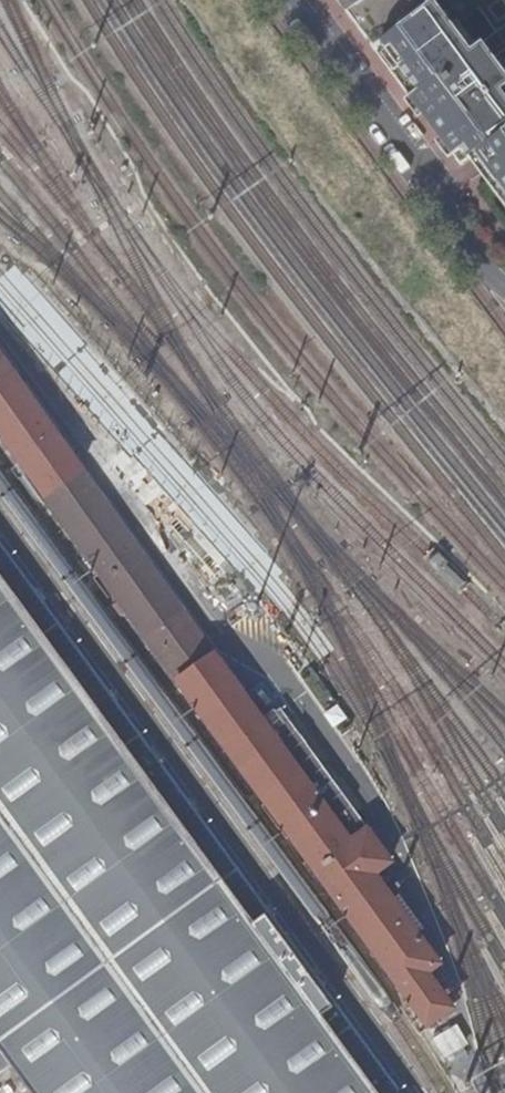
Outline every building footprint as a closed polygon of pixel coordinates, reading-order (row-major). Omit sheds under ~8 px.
[(336,0),(355,26),(440,139),(460,166),(475,155),(504,134),(504,0),(336,0)] [(475,155),(504,195),(504,134),(475,155)] [(84,549),(436,1023),(459,1006),(434,971),(445,961),(380,872),(396,861),(285,712),(270,722),(87,476),(0,355),(0,431),(84,549)] [(0,583),(0,1052),(30,1092),(373,1092),(0,583)]
